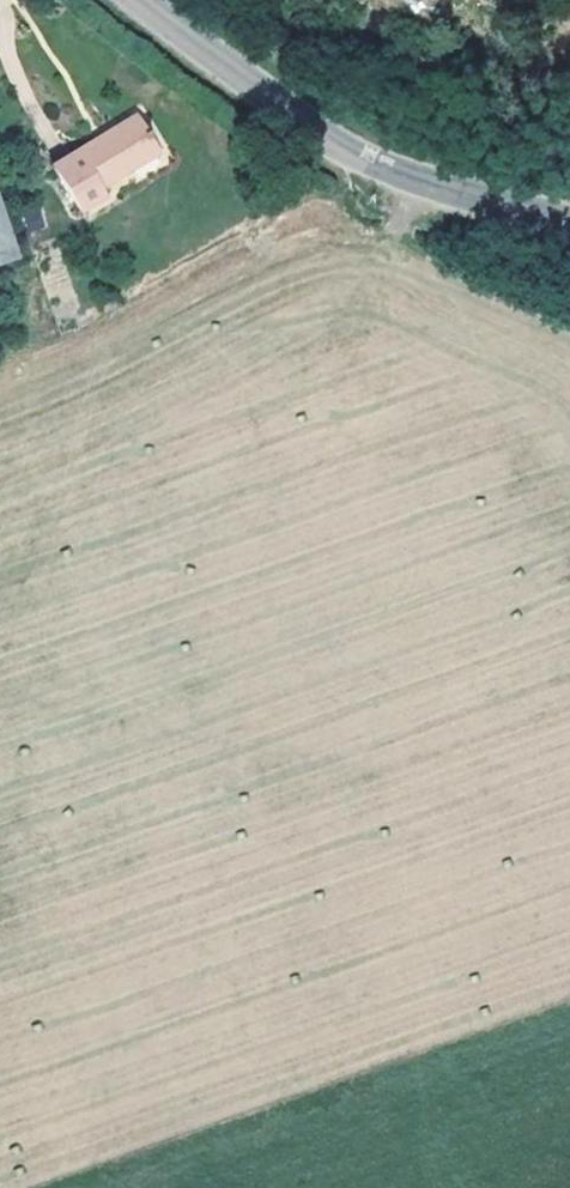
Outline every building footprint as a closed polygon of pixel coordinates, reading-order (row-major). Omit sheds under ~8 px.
[(156,153),(134,117),(56,166),(81,211),(107,196),(101,185),(156,153)] [(13,258),(0,219),(0,262),(13,258)]
